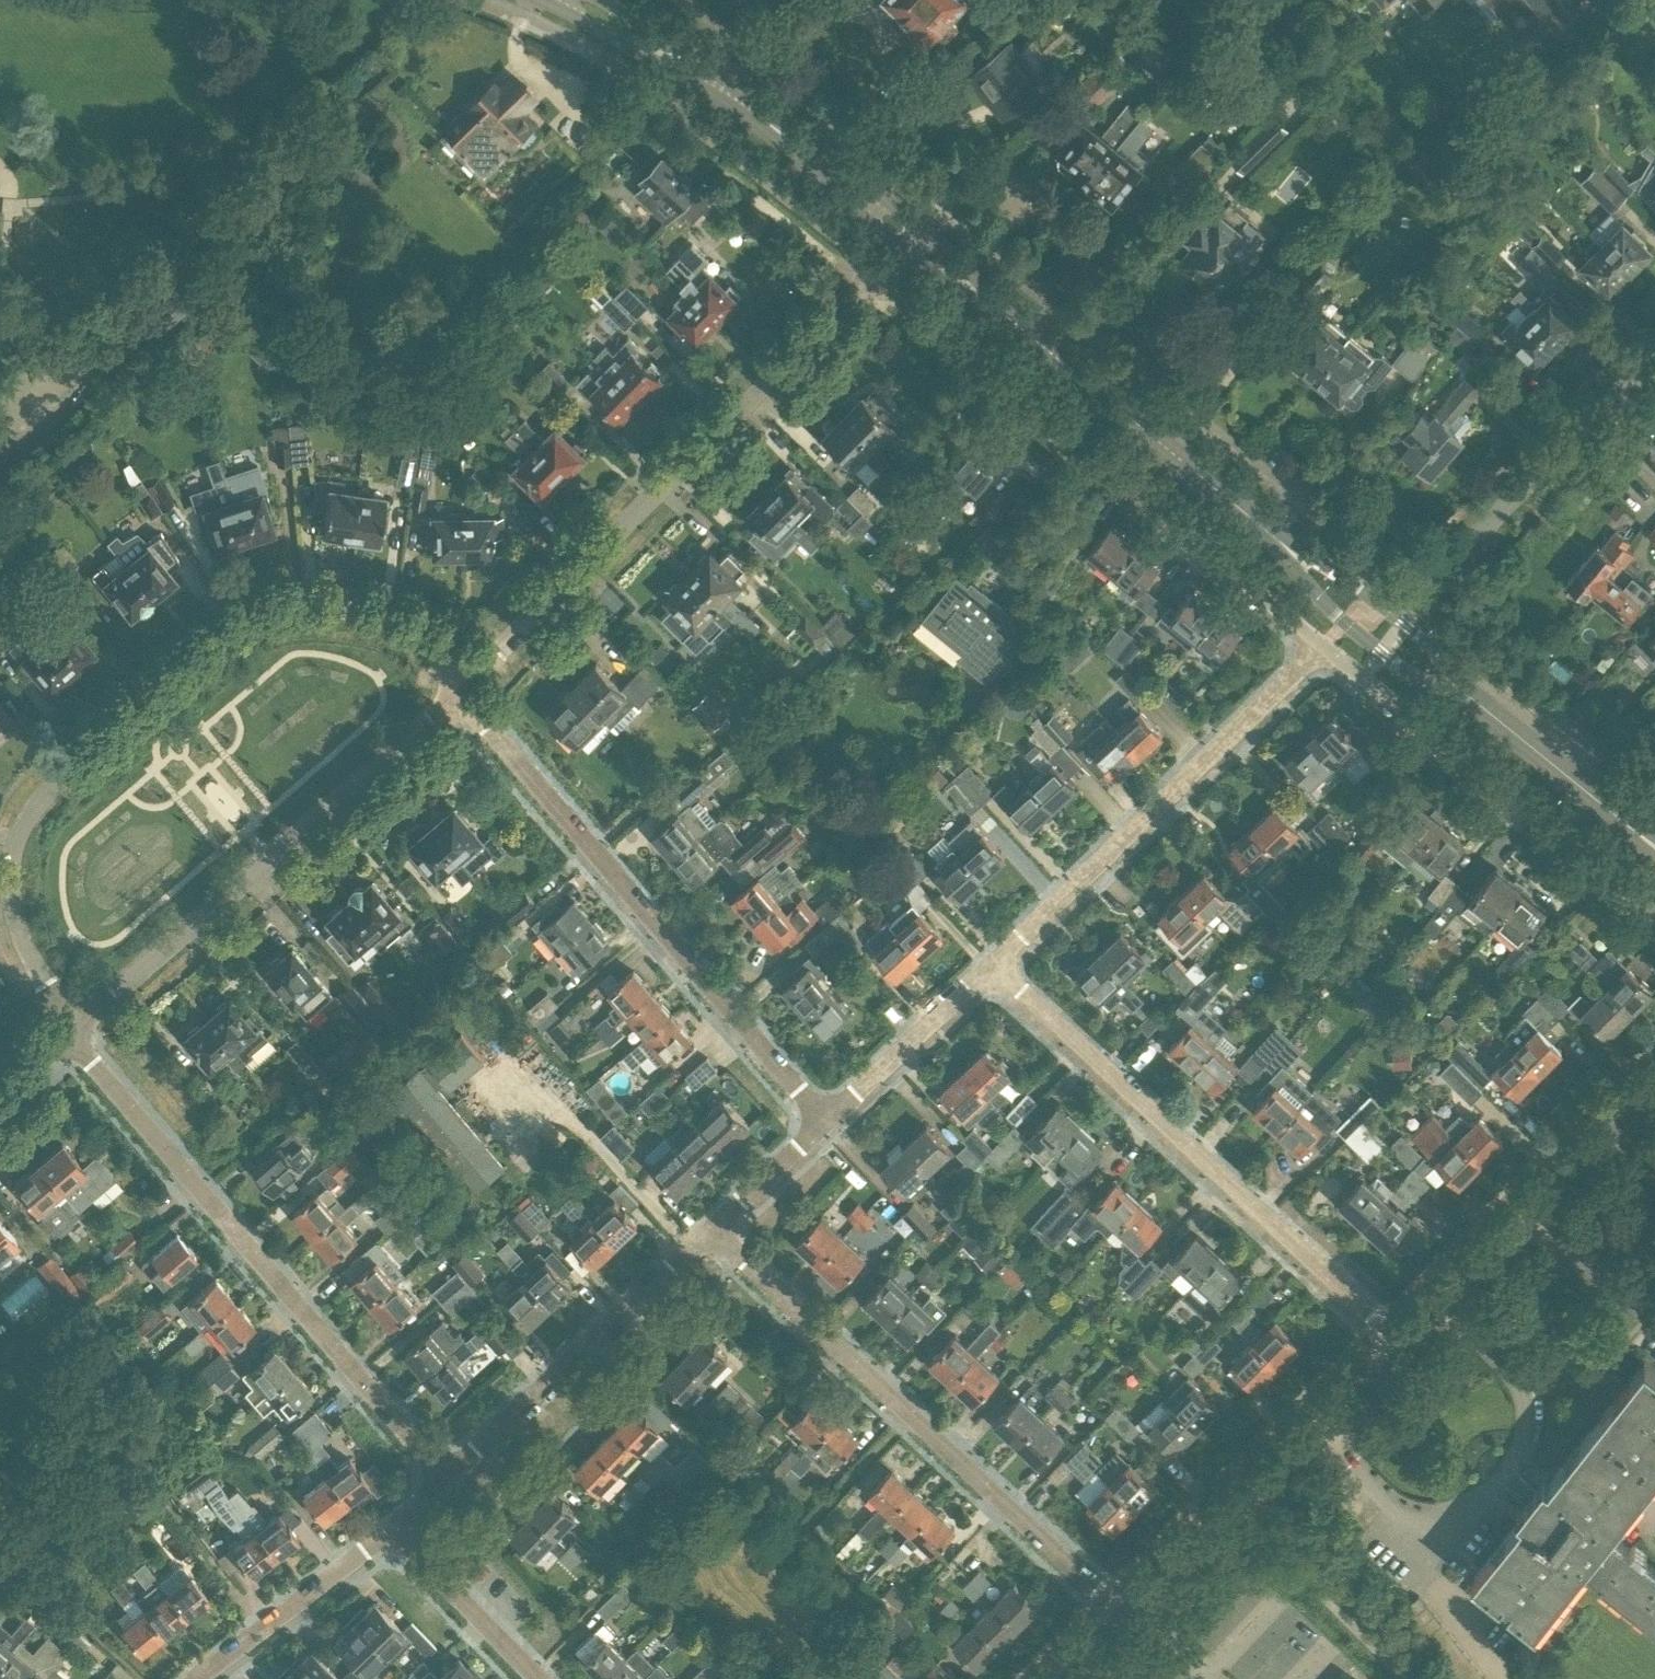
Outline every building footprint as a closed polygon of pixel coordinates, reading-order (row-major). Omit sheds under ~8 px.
[(886,6),(896,15),(900,13),(910,22),(908,23),(909,24),(908,26),(907,28),(907,31),(907,33),(908,37),(909,38),(911,40),(914,42),(917,43),(919,43),(921,43),(925,42),(928,41),(935,34),(946,44),(960,28),(949,18),(965,0),(885,0),(886,6)] [(1557,36),(1576,19),(1560,0),(1526,0),(1557,36)] [(1005,116),(1046,82),(1012,42),(972,75),(1005,116)] [(1132,66),(1119,50),(1107,60),(1106,59),(1077,85),(1096,106),(1124,80),(1121,76),(1132,66)] [(532,95),(516,78),(503,91),(494,83),(472,105),(473,106),(441,137),(480,176),(486,170),(487,170),(511,147),(512,148),(516,145),(515,145),(535,125),(534,124),(527,117),(527,116),(519,108),(532,95)] [(1089,181),(1135,126),(1133,125),(1142,114),(1129,103),(1120,114),(1121,115),(1109,129),(1113,132),(1107,139),(1086,121),(1062,151),(1064,152),(1059,158),(1060,164),(1067,171),(1075,169),(1089,181)] [(1244,173),(1289,130),(1277,117),(1232,161),(1244,173)] [(1138,195),(1152,179),(1140,169),(1142,167),(1128,156),(1145,135),(1135,126),(1089,181),(1114,202),(1116,198),(1124,204),(1134,192),(1138,195)] [(1221,145),(1210,135),(1203,142),(1202,141),(1179,165),(1191,177),(1192,176),(1199,183),(1221,160),(1214,153),(1221,145)] [(1649,144),(1641,148),(1651,159),(1642,174),(1630,181),(1611,161),(1604,168),(1628,193),(1635,186),(1638,190),(1639,189),(1654,205),(1654,150),(1649,144)] [(665,218),(694,187),(664,158),(644,179),(648,182),(638,192),(665,218)] [(1602,170),(1598,166),(1583,181),(1612,210),(1627,195),(1626,195),(1628,193),(1604,168),(1602,170)] [(697,190),(694,187),(665,218),(668,221),(664,225),(677,238),(692,222),(710,202),(697,190)] [(1237,232),(1250,216),(1230,200),(1210,224),(1203,218),(1189,235),(1197,241),(1183,257),(1201,272),(1196,278),(1210,289),(1215,283),(1217,285),(1237,261),(1243,266),(1257,249),(1237,232)] [(627,231),(605,208),(595,218),(617,241),(627,231)] [(567,232),(578,221),(566,209),(555,220),(567,232)] [(1632,231),(1611,210),(1602,219),(1609,226),(1598,237),(1630,271),(1651,250),(1644,243),(1646,240),(1635,229),(1632,231)] [(1527,238),(1525,240),(1532,248),(1552,266),(1553,265),(1555,267),(1566,255),(1528,219),(1518,229),(1527,238)] [(166,264),(176,256),(158,235),(149,243),(166,264)] [(1611,291),(1630,271),(1598,237),(1587,248),(1594,255),(1584,264),(1593,273),(1588,278),(1605,294),(1609,289),(1611,291)] [(726,287),(703,264),(718,250),(707,239),(672,275),(685,288),(691,294),(718,320),(740,298),(739,297),(742,294),(731,284),(728,286),(728,285),(726,287)] [(1532,248),(1525,240),(1511,255),(1518,262),(1516,264),(1536,283),(1552,266),(1532,248)] [(289,255),(294,254),(297,251),(297,246),(293,242),(288,243),(285,246),(285,251),(289,255)] [(1317,259),(1293,289),(1312,304),(1336,275),(1317,259)] [(638,317),(649,305),(627,283),(616,295),(638,317)] [(695,342),(718,320),(691,294),(685,288),(676,297),(682,303),(671,314),(685,328),(683,330),(684,331),(681,333),(692,344),(695,341),(695,342)] [(1538,308),(1520,289),(1511,298),(1529,317),(1530,316),(1531,316),(1557,342),(1578,321),(1577,320),(1583,313),(1570,300),(1564,307),(1551,294),(1538,308)] [(625,329),(636,319),(614,296),(604,306),(625,329)] [(1478,341),(1488,329),(1458,303),(1448,315),(1478,341)] [(1350,333),(1325,313),(1310,331),(1306,328),(1295,342),(1290,339),(1282,349),(1316,376),(1350,333)] [(1557,342),(1531,316),(1530,316),(1529,317),(1519,327),(1514,321),(1504,331),(1536,363),(1557,342)] [(1376,385),(1394,363),(1384,354),(1376,354),(1350,333),(1316,376),(1353,406),(1359,405),(1364,399),(1364,392),(1361,390),(1367,383),(1369,385),(1376,385)] [(1439,348),(1420,333),(1413,342),(1411,341),(1393,362),(1413,378),(1439,348)] [(261,337),(248,351),(268,370),(281,356),(261,337)] [(648,365),(635,352),(640,347),(630,337),(614,353),(607,345),(598,354),(642,396),(661,377),(659,376),(664,371),(653,360),(648,365)] [(642,396),(598,354),(590,361),(595,365),(577,382),(591,396),(595,392),(608,405),(604,410),(614,421),(619,416),(620,418),(642,396)] [(562,392),(572,382),(550,360),(540,370),(562,392)] [(191,370),(181,365),(174,382),(184,386),(191,370)] [(1480,389),(1491,376),(1479,366),(1469,379),(1480,389)] [(544,409),(555,399),(534,378),(524,389),(544,409)] [(1460,435),(1470,422),(1470,418),(1466,415),(1461,414),(1459,412),(1472,398),(1461,387),(1430,423),(1422,416),(1414,425),(1409,420),(1393,438),(1406,450),(1405,451),(1432,474),(1463,438),(1460,435)] [(876,388),(867,398),(866,397),(864,399),(859,399),(854,404),(854,409),(847,416),(844,416),(874,445),(898,420),(884,407),(890,402),(876,388)] [(850,469),(874,445),(844,416),(842,416),(837,422),(837,426),(826,437),(841,452),(837,456),(850,469)] [(545,440),(539,433),(525,418),(515,429),(562,476),(583,455),(582,454),(587,449),(577,439),(572,444),(557,428),(545,440)] [(978,491),(995,471),(993,470),(1011,449),(1005,445),(1015,434),(999,420),(955,472),(950,467),(932,488),(951,504),(969,483),(978,491)] [(416,458),(422,427),(409,424),(403,456),(401,456),(397,481),(412,484),(417,458),(416,458)] [(287,431),(286,425),(272,427),(273,444),(275,443),(277,464),(292,463),(292,464),(293,464),(290,431),(287,431)] [(302,437),(302,429),(290,431),(293,464),(308,463),(305,437),(302,437)] [(543,495),(562,476),(515,429),(506,437),(527,458),(517,468),(543,495)] [(433,450),(436,433),(424,431),(422,448),(421,448),(417,473),(415,473),(411,505),(425,507),(428,485),(431,486),(436,450),(433,450)] [(245,539),(225,475),(219,458),(206,462),(213,485),(191,492),(198,515),(201,513),(206,528),(205,529),(211,549),(216,547),(216,548),(221,546),(225,548),(232,545),(234,542),(245,539)] [(490,480),(475,466),(465,476),(480,491),(490,480)] [(262,494),(253,467),(238,471),(237,471),(225,475),(245,539),(258,534),(261,536),(268,534),(270,530),(273,529),(267,510),(273,508),(267,492),(262,494)] [(924,467),(916,476),(925,484),(933,475),(924,467)] [(799,522),(806,529),(818,517),(821,520),(827,520),(834,513),(834,506),(820,492),(818,494),(810,486),(805,490),(799,484),(804,480),(794,471),(790,475),(789,474),(781,482),(778,481),(770,489),(771,492),(770,493),(799,522)] [(163,483),(158,476),(146,484),(162,509),(174,501),(167,490),(174,485),(170,478),(163,483)] [(353,536),(358,493),(342,491),(343,484),(333,482),(333,480),(330,479),(316,481),(318,498),(321,499),(321,503),(328,504),(323,531),(336,533),(339,537),(347,538),(350,535),(353,536)] [(149,491),(142,480),(132,487),(138,497),(150,518),(162,511),(149,490),(149,491)] [(914,485),(909,491),(917,498),(922,493),(914,485)] [(358,493),(353,536),(380,540),(380,537),(385,533),(386,525),(383,520),(386,497),(370,495),(370,488),(359,486),(358,493)] [(863,512),(873,502),(858,486),(847,496),(863,512)] [(1001,492),(989,504),(999,514),(1012,502),(1001,492)] [(820,543),(806,529),(799,522),(770,493),(751,512),(752,513),(748,516),(762,530),(752,540),(773,561),(796,537),(811,552),(820,543)] [(853,522),(863,512),(847,496),(837,506),(853,522)] [(1022,526),(1034,511),(1019,499),(1007,514),(1022,526)] [(1615,502),(1608,510),(1618,518),(1625,510),(1615,502)] [(979,528),(993,515),(984,506),(970,519),(979,528)] [(487,557),(488,554),(491,553),(491,538),(493,538),(493,535),(501,535),(501,516),(462,517),(462,554),(474,554),(476,558),(487,557)] [(462,554),(462,517),(423,517),(423,536),(432,536),(432,538),(434,538),(434,554),(437,554),(438,558),(450,558),(451,554),(462,554)] [(992,557),(1014,529),(998,517),(973,541),(992,557)] [(1113,572),(1135,544),(1113,525),(1090,553),(1113,572)] [(1587,597),(1592,590),(1627,546),(1630,541),(1617,530),(1603,548),(1598,544),(1568,582),(1587,597)] [(180,561),(161,533),(145,544),(136,533),(123,542),(116,533),(107,541),(116,553),(117,552),(153,598),(175,579),(168,571),(180,561)] [(1132,598),(1160,564),(1135,544),(1113,572),(1111,575),(1124,585),(1121,589),(1132,598)] [(1628,618),(1643,600),(1643,599),(1652,587),(1625,565),(1635,553),(1627,546),(1592,590),(1628,618)] [(117,552),(116,553),(91,575),(108,594),(112,592),(132,615),(140,609),(141,609),(143,610),(144,610),(146,610),(147,609),(149,608),(150,607),(151,606),(152,604),(152,603),(152,602),(152,600),(152,598),(153,598),(117,552)] [(760,627),(743,610),(732,599),(745,586),(737,578),(746,568),(729,552),(720,561),(712,553),(710,556),(706,554),(699,561),(701,564),(691,575),(731,615),(731,616),(752,637),(753,636),(752,635),(760,627)] [(1047,601),(1064,578),(1051,568),(1034,592),(1047,601)] [(731,615),(691,575),(680,586),(676,584),(669,591),(671,595),(669,597),(676,604),(663,618),(684,639),(686,638),(698,650),(710,638),(711,639),(725,625),(723,623),(731,616),(731,615)] [(1032,637),(1001,612),(1004,608),(983,591),(980,595),(959,578),(924,620),(966,654),(961,659),(993,685),(1032,637)] [(1194,591),(1166,626),(1191,646),(1218,610),(1194,591)] [(1242,630),(1218,610),(1191,646),(1202,655),(1201,657),(1212,666),(1242,630)] [(815,645),(827,633),(807,612),(795,624),(815,645)] [(839,615),(825,629),(842,646),(856,633),(839,615)] [(85,632),(74,619),(69,623),(68,621),(56,632),(53,628),(44,636),(43,637),(71,670),(81,661),(85,662),(91,657),(91,653),(93,651),(80,636),(85,632)] [(1116,657),(1134,634),(1121,624),(1103,647),(1116,657)] [(44,636),(36,628),(28,636),(26,634),(13,645),(26,660),(21,664),(32,677),(37,673),(50,688),(52,687),(56,687),(62,682),(62,678),(71,670),(43,637),(44,636)] [(1126,665),(1144,642),(1134,634),(1116,657),(1126,665)] [(1081,638),(1070,649),(1079,659),(1090,648),(1081,638)] [(598,663),(573,688),(604,719),(613,727),(617,732),(642,708),(640,706),(660,686),(642,668),(622,687),(598,663)] [(1137,702),(1148,692),(1126,669),(1116,679),(1137,702)] [(604,719),(573,688),(548,713),(579,744),(582,741),(590,749),(613,727),(604,719)] [(715,728),(728,715),(707,693),(693,706),(715,728)] [(1141,710),(1130,698),(1120,708),(1130,720),(1119,730),(1141,754),(1163,734),(1141,710)] [(16,722),(0,704),(0,735),(16,722)] [(1576,707),(1571,713),(1579,720),(1587,727),(1592,721),(1576,707)] [(1396,754),(1341,710),(1333,717),(1311,738),(1334,763),(1342,771),(1361,752),(1383,770),(1396,754)] [(1064,743),(1074,733),(1055,713),(1045,722),(1064,743)] [(1044,722),(1039,716),(1031,723),(1036,728),(1032,733),(1051,754),(1064,743),(1045,722),(1044,722)] [(1119,730),(1106,717),(1091,730),(1094,734),(1085,742),(1095,753),(1097,752),(1118,775),(1141,754),(1119,730)] [(1312,784),(1334,763),(1311,738),(1289,760),(1312,784)] [(710,781),(734,758),(725,748),(697,772),(679,788),(689,800),(710,781)] [(1054,807),(1077,786),(1055,762),(1042,748),(1032,757),(1045,771),(1032,782),(1054,807)] [(984,802),(994,792),(968,764),(958,774),(984,802)] [(1383,786),(1379,782),(1366,797),(1371,802),(1370,803),(1381,813),(1412,775),(1400,766),(1383,786)] [(815,772),(802,781),(811,794),(824,786),(815,772)] [(971,813),(984,802),(958,774),(945,785),(971,813)] [(656,806),(674,790),(665,780),(647,796),(656,806)] [(1054,807),(1032,782),(1019,795),(1010,785),(997,797),(1006,808),(1011,804),(1032,827),(1054,807)] [(674,857),(708,827),(697,814),(699,812),(691,803),(654,834),(674,857)] [(1433,815),(1419,804),(1418,803),(1416,806),(1413,803),(1407,811),(1409,814),(1395,832),(1379,819),(1348,858),(1360,867),(1380,841),(1409,864),(1418,852),(1418,851),(1445,817),(1437,810),(1433,815)] [(1313,845),(1299,830),(1277,806),(1255,826),(1277,850),(1288,840),(1302,855),(1313,845)] [(484,841),(456,809),(446,818),(442,817),(436,822),(435,827),(435,828),(460,858),(472,871),(492,854),(496,859),(507,849),(493,833),(484,841)] [(1340,843),(1351,833),(1329,810),(1319,820),(1340,843)] [(754,855),(792,822),(784,814),(768,827),(766,825),(744,844),(735,834),(737,832),(731,825),(725,818),(723,820),(721,818),(709,828),(708,827),(674,857),(694,881),(727,852),(731,857),(734,855),(743,865),(754,855)] [(1464,841),(1442,823),(1446,817),(1445,817),(1418,851),(1418,852),(1441,870),(1440,870),(1441,871),(1457,852),(1459,855),(1466,847),(1463,844),(1466,841),(1464,841)] [(789,851),(807,835),(794,820),(792,822),(754,855),(764,866),(785,847),(789,851)] [(1338,861),(1347,852),(1340,843),(1319,820),(1307,831),(1329,854),(1330,853),(1338,861)] [(878,827),(886,835),(891,830),(883,822),(878,827)] [(984,877),(1006,856),(976,824),(955,844),(984,877)] [(1255,872),(1277,850),(1255,826),(1232,848),(1255,872)] [(472,871),(460,858),(435,828),(413,846),(425,860),(419,865),(433,881),(450,867),(464,884),(475,874),(472,871)] [(1350,835),(1343,844),(1348,849),(1356,840),(1350,835)] [(906,849),(901,844),(893,851),(901,860),(919,880),(930,870),(909,847),(906,849)] [(961,898),(984,877),(955,844),(935,862),(943,870),(934,877),(946,891),(951,887),(961,898)] [(907,890),(919,880),(901,860),(890,871),(907,890)] [(783,871),(776,863),(760,877),(735,898),(754,921),(789,891),(790,891),(803,880),(789,865),(783,871)] [(1514,882),(1499,869),(1499,868),(1498,867),(1474,896),(1460,884),(1440,908),(1439,907),(1422,928),(1434,936),(1458,906),(1478,923),(1477,924),(1487,932),(1495,921),(1496,922),(1526,886),(1517,878),(1514,882)] [(1205,874),(1184,894),(1206,918),(1218,907),(1234,924),(1242,929),(1264,909),(1245,888),(1234,898),(1228,896),(1227,897),(1205,874)] [(1459,884),(1447,875),(1431,895),(1433,896),(1427,903),(1434,909),(1437,906),(1439,907),(1440,908),(1460,884),(1459,884)] [(354,899),(353,900),(380,931),(388,941),(401,930),(403,932),(415,922),(398,903),(394,906),(374,882),(366,888),(364,888),(362,887),(361,887),(359,888),(356,889),(355,891),(354,894),(354,896),(354,899)] [(1547,909),(1532,896),(1535,893),(1526,886),(1496,922),(1519,941),(1509,953),(1497,967),(1509,977),(1537,949),(1524,939),(1549,909),(1548,908),(1547,909)] [(830,923),(841,914),(850,906),(837,890),(815,909),(804,896),(798,901),(790,891),(789,891),(754,921),(775,945),(789,932),(793,937),(811,921),(820,932),(830,923)] [(515,919),(535,902),(526,892),(506,909),(515,919)] [(1184,940),(1206,918),(1184,894),(1161,916),(1184,940)] [(380,931),(353,900),(331,919),(337,926),(327,935),(350,962),(361,952),(360,951),(373,940),(382,950),(390,943),(388,941),(380,931)] [(593,922),(576,901),(565,910),(559,903),(533,924),(557,952),(562,948),(593,922)] [(921,911),(914,903),(892,923),(899,931),(921,955),(944,935),(922,910),(921,911)] [(453,909),(440,920),(459,941),(471,931),(453,909)] [(867,945),(841,914),(830,923),(839,934),(856,954),(867,945)] [(462,945),(459,941),(440,920),(437,917),(423,929),(448,958),(462,945)] [(595,923),(593,922),(562,948),(557,952),(574,973),(611,942),(604,934),(605,932),(596,922),(595,923)] [(816,954),(839,934),(830,923),(820,932),(806,943),(816,954)] [(921,955),(899,931),(886,943),(881,937),(870,947),(876,952),(898,976),(921,955)] [(1143,953),(1123,932),(1101,953),(1124,977),(1140,962),(1144,966),(1153,957),(1147,950),(1143,953)] [(491,971),(514,952),(504,940),(481,959),(491,971)] [(1599,960),(1582,943),(1572,954),(1607,989),(1631,1013),(1653,992),(1610,949),(1599,960)] [(334,995),(294,949),(283,959),(278,958),(271,963),(272,969),(269,971),(285,988),(280,992),(290,1003),(294,999),(309,1017),(334,995)] [(1136,990),(1124,977),(1101,953),(1078,974),(1111,1008),(1122,997),(1134,1010),(1145,999),(1143,997),(1136,990)] [(799,975),(785,987),(805,1010),(831,988),(819,975),(825,971),(811,956),(794,970),(799,975)] [(1186,993),(1198,982),(1185,969),(1184,968),(1175,957),(1163,968),(1186,993)] [(1185,969),(1198,982),(1207,973),(1195,960),(1185,969)] [(862,981),(872,973),(862,961),(852,970),(862,981)] [(1227,976),(1217,966),(1193,993),(1204,1002),(1227,976)] [(594,1026),(603,1036),(616,1026),(630,1014),(654,993),(635,970),(624,979),(623,978),(620,981),(621,982),(610,991),(620,1002),(611,1010),(613,1012),(608,1017),(607,1016),(594,1026)] [(1389,971),(1383,979),(1394,988),(1400,980),(1389,971)] [(394,1029),(405,1020),(368,978),(358,988),(394,1029)] [(497,986),(505,995),(513,989),(505,979),(497,986)] [(338,995),(366,1027),(380,1015),(352,983),(338,995)] [(1570,1006),(1551,987),(1542,997),(1561,1016),(1570,1007),(1580,1017),(1586,1012),(1609,1035),(1631,1013),(1607,989),(1593,1003),(1583,993),(1570,1006)] [(825,1034),(851,1012),(831,988),(805,1010),(825,1034)] [(1376,991),(1367,1000),(1380,1012),(1389,1003),(1376,991)] [(537,1023),(554,1008),(559,1004),(548,992),(526,1011),(537,1023)] [(648,1035),(672,1014),(654,993),(630,1014),(648,1035)] [(1542,1071),(1563,1050),(1553,1041),(1560,1035),(1547,1022),(1556,1013),(1540,997),(1525,1013),(1527,1015),(1506,1036),(1542,1071)] [(232,1001),(229,1003),(227,1001),(218,1009),(220,1011),(210,1019),(246,1061),(255,1054),(253,1052),(269,1038),(259,1026),(261,1025),(250,1012),(245,1016),(232,1001)] [(543,1030),(560,1015),(554,1008),(537,1023),(543,1030)] [(1228,1029),(1206,1008),(1193,1022),(1171,1047),(1193,1067),(1216,1043),(1228,1029)] [(1149,1034),(1164,1020),(1155,1011),(1140,1025),(1149,1034)] [(1458,1022),(1447,1012),(1435,1025),(1447,1035),(1458,1022)] [(679,1050),(683,1047),(681,1046),(692,1037),(672,1014),(648,1035),(623,1057),(632,1069),(649,1054),(658,1065),(667,1057),(667,1058),(678,1049),(679,1050)] [(391,1028),(380,1015),(366,1027),(362,1031),(374,1044),(391,1028)] [(210,1019),(200,1027),(199,1025),(189,1033),(191,1035),(189,1038),(202,1053),(197,1058),(208,1070),(226,1054),(238,1068),(246,1061),(210,1019)] [(272,1025),(282,1036),(289,1029),(279,1019),(272,1025)] [(616,1026),(603,1036),(611,1045),(624,1035),(616,1026)] [(1265,1046),(1257,1055),(1266,1064),(1290,1038),(1279,1028),(1263,1045),(1265,1046)] [(452,1088),(484,1061),(472,1046),(462,1034),(430,1061),(430,1062),(396,1091),(478,1190),(504,1168),(439,1089),(447,1082),(452,1088)] [(1519,1094),(1542,1071),(1506,1036),(1505,1036),(1510,1041),(1496,1055),(1504,1063),(1496,1071),(1519,1094)] [(1290,1038),(1266,1064),(1277,1073),(1260,1092),(1266,1098),(1256,1109),(1278,1129),(1313,1091),(1287,1068),(1304,1050),(1290,1038)] [(1446,1051),(1456,1061),(1475,1079),(1481,1085),(1493,1073),(1458,1038),(1446,1051)] [(318,1083),(328,1074),(298,1039),(288,1048),(318,1083)] [(1232,1073),(1233,1071),(1232,1070),(1238,1063),(1216,1043),(1193,1067),(1216,1088),(1230,1072),(1232,1073)] [(1394,1067),(1412,1067),(1411,1047),(1393,1048),(1394,1067)] [(965,1069),(989,1094),(997,1103),(1007,1094),(998,1085),(1011,1073),(988,1048),(965,1069)] [(697,1087),(719,1069),(709,1057),(687,1076),(697,1087)] [(1455,1062),(1452,1060),(1440,1072),(1471,1103),(1483,1090),(1474,1081),(1475,1079),(1456,1061),(1455,1062)] [(970,1125),(982,1114),(975,1107),(989,1094),(965,1069),(943,1090),(956,1104),(952,1107),(970,1125)] [(650,1114),(670,1097),(660,1085),(640,1102),(650,1114)] [(1312,1138),(1321,1146),(1334,1131),(1332,1128),(1341,1117),(1313,1091),(1278,1129),(1301,1151),(1312,1138)] [(1018,1124),(1028,1113),(1038,1102),(1029,1093),(1008,1115),(1018,1124)] [(1348,1139),(1365,1121),(1381,1105),(1371,1094),(1337,1128),(1348,1139)] [(727,1147),(751,1125),(726,1098),(703,1119),(727,1147)] [(625,1114),(616,1104),(608,1111),(616,1121),(625,1114)] [(1046,1164),(1049,1161),(1082,1126),(1060,1105),(1037,1129),(1039,1130),(1030,1139),(1038,1146),(1033,1151),(1046,1164)] [(1447,1127),(1433,1113),(1412,1135),(1461,1183),(1483,1161),(1447,1127)] [(1472,1125),(1461,1113),(1447,1127),(1483,1161),(1504,1140),(1481,1117),(1472,1125)] [(727,1147),(703,1119),(689,1132),(682,1124),(670,1136),(677,1143),(678,1142),(702,1170),(727,1147)] [(1369,1160),(1387,1142),(1365,1121),(1348,1139),(1369,1160)] [(614,1124),(602,1136),(623,1159),(636,1146),(614,1124)] [(998,1166),(1026,1136),(1015,1125),(993,1147),(987,1155),(998,1166)] [(928,1171),(951,1150),(928,1126),(906,1146),(928,1171)] [(1075,1178),(1104,1147),(1082,1126),(1049,1161),(1062,1174),(1066,1170),(1075,1178)] [(983,1158),(987,1155),(993,1147),(974,1127),(964,1137),(983,1158)] [(668,1133),(645,1155),(679,1192),(702,1170),(678,1142),(677,1143),(670,1136),(668,1133)] [(338,1136),(335,1141),(336,1146),(340,1149),(345,1147),(348,1143),(347,1138),(343,1135),(338,1136)] [(1414,1168),(1425,1157),(1416,1148),(1402,1135),(1391,1146),(1414,1168)] [(966,1176),(983,1158),(964,1137),(963,1138),(967,1143),(957,1153),(965,1161),(958,1168),(966,1176)] [(83,1167),(62,1143),(39,1163),(61,1190),(78,1210),(117,1177),(97,1154),(83,1167)] [(315,1155),(304,1143),(290,1154),(283,1145),(256,1168),(275,1190),(302,1167),(301,1167),(315,1155)] [(340,1178),(364,1158),(352,1144),(328,1164),(340,1178)] [(909,1196),(917,1189),(919,1192),(935,1178),(928,1171),(906,1146),(883,1167),(909,1196)] [(60,1233),(73,1222),(72,1220),(81,1213),(78,1210),(61,1190),(39,1163),(15,1183),(43,1215),(37,1220),(49,1233),(51,1231),(54,1235),(58,1231),(60,1233)] [(603,1164),(593,1173),(612,1193),(622,1184),(603,1164)] [(1416,1199),(1425,1189),(1430,1184),(1414,1169),(1392,1193),(1404,1203),(1412,1194),(1416,1199)] [(1394,1189),(1378,1175),(1370,1184),(1364,1178),(1341,1204),(1364,1224),(1387,1199),(1386,1198),(1394,1189)] [(1111,1234),(1118,1226),(1141,1202),(1118,1181),(1097,1204),(1092,1200),(1086,1207),(1077,1198),(1051,1226),(1042,1235),(1053,1246),(1073,1225),(1085,1237),(1099,1223),(1111,1234)] [(306,1204),(295,1213),(314,1235),(347,1207),(328,1185),(320,1193),(320,1192),(309,1201),(308,1200),(305,1203),(306,1204)] [(1040,1216),(1051,1226),(1077,1198),(1066,1188),(1040,1216)] [(364,1192),(347,1207),(314,1235),(334,1258),(344,1249),(346,1250),(349,1247),(348,1246),(358,1237),(347,1224),(361,1212),(361,1211),(372,1201),(364,1192)] [(571,1196),(562,1205),(585,1229),(573,1241),(583,1251),(582,1252),(584,1255),(586,1254),(595,1264),(617,1244),(594,1221),(582,1208),(571,1196)] [(386,1231),(409,1210),(398,1198),(375,1219),(386,1231)] [(1409,1219),(1387,1199),(1364,1224),(1387,1245),(1398,1233),(1415,1248),(1429,1233),(1411,1217),(1409,1219)] [(540,1228),(550,1219),(533,1200),(523,1210),(540,1228)] [(625,1211),(616,1200),(594,1221),(617,1244),(638,1224),(628,1214),(630,1213),(627,1209),(625,1211)] [(1123,1287),(1146,1263),(1138,1255),(1145,1248),(1142,1245),(1163,1223),(1141,1202),(1118,1226),(1129,1236),(1124,1241),(1122,1259),(1126,1263),(1120,1269),(1119,1282),(1123,1287)] [(927,1238),(937,1227),(914,1203),(903,1213),(927,1238)] [(856,1224),(867,1213),(858,1204),(847,1215),(856,1224)] [(518,1212),(514,1208),(507,1215),(510,1218),(509,1219),(528,1239),(540,1228),(523,1210),(522,1210),(521,1209),(518,1212)] [(864,1231),(874,1220),(867,1213),(856,1224),(864,1231)] [(820,1262),(845,1235),(824,1215),(799,1242),(820,1262)] [(13,1238),(6,1230),(7,1229),(0,1221),(0,1245),(2,1247),(13,1238)] [(962,1244),(976,1257),(993,1239),(980,1226),(962,1244)] [(121,1256),(139,1241),(129,1230),(112,1246),(121,1256)] [(164,1284),(197,1255),(178,1233),(153,1255),(154,1255),(143,1264),(151,1274),(154,1272),(164,1284)] [(1198,1279),(1220,1255),(1197,1234),(1176,1258),(1174,1256),(1166,1264),(1177,1274),(1175,1277),(1188,1289),(1198,1279)] [(841,1282),(867,1256),(845,1235),(820,1262),(841,1282)] [(993,1239),(976,1257),(989,1270),(991,1272),(1008,1254),(993,1239)] [(120,1257),(112,1247),(103,1254),(112,1264),(120,1257)] [(471,1284),(484,1273),(466,1252),(453,1263),(459,1269),(468,1280),(471,1284)] [(83,1292),(51,1254),(37,1266),(52,1284),(54,1282),(71,1302),(83,1292)] [(1220,1255),(1198,1279),(1188,1289),(1183,1295),(1205,1315),(1220,1299),(1221,1300),(1243,1276),(1220,1255)] [(537,1269),(525,1257),(515,1266),(518,1269),(552,1305),(573,1286),(548,1259),(537,1269)] [(1135,1298),(1163,1267),(1152,1257),(1146,1263),(1123,1287),(1135,1298)] [(397,1281),(379,1260),(368,1269),(367,1268),(364,1271),(365,1272),(354,1281),(372,1303),(397,1281)] [(923,1281),(936,1268),(927,1260),(915,1273),(923,1281)] [(99,1302),(132,1274),(123,1263),(89,1292),(99,1302)] [(84,1292),(96,1281),(82,1264),(69,1275),(84,1292)] [(936,1268),(923,1281),(932,1289),(944,1276),(936,1268)] [(443,1302),(468,1280),(459,1269),(433,1291),(443,1302)] [(552,1305),(518,1269),(509,1277),(519,1287),(505,1299),(530,1326),(552,1305)] [(888,1320),(913,1293),(892,1273),(866,1300),(888,1320)] [(235,1301),(216,1279),(205,1288),(204,1286),(201,1289),(202,1290),(181,1308),(189,1318),(195,1318),(202,1313),(210,1322),(235,1301)] [(451,1312),(477,1291),(471,1284),(468,1280),(443,1302),(451,1312)] [(404,1318),(407,1315),(406,1314),(417,1305),(397,1281),(372,1303),(392,1326),(403,1317),(404,1318)] [(909,1340),(934,1313),(913,1293),(888,1320),(909,1340)] [(241,1337),(244,1334),(243,1333),(254,1324),(235,1301),(210,1322),(229,1344),(240,1335),(241,1337)] [(1264,1333),(1250,1318),(1257,1310),(1248,1301),(1231,1318),(1255,1342),(1279,1366),(1301,1344),(1277,1319),(1264,1333)] [(146,1336),(171,1316),(161,1304),(137,1325),(146,1336)] [(499,1353),(517,1338),(497,1314),(479,1330),(499,1353)] [(931,1361),(953,1381),(978,1354),(989,1342),(1001,1330),(991,1320),(968,1345),(957,1334),(931,1361)] [(1209,1336),(1201,1328),(1196,1333),(1195,1332),(1183,1343),(1194,1354),(1195,1353),(1195,1354),(1205,1344),(1204,1342),(1209,1336)] [(997,1350),(1009,1337),(1001,1330),(989,1342),(997,1350)] [(407,1354),(427,1376),(451,1355),(469,1340),(461,1331),(457,1334),(443,1346),(432,1332),(421,1342),(420,1340),(417,1343),(418,1344),(407,1354)] [(191,1353),(204,1342),(197,1334),(184,1344),(191,1353)] [(715,1346),(705,1336),(685,1357),(708,1379),(728,1359),(718,1349),(719,1348),(716,1345),(715,1346)] [(1213,1336),(1205,1344),(1195,1354),(1205,1363),(1222,1345),(1213,1336)] [(1258,1387),(1279,1366),(1255,1342),(1234,1363),(1258,1387)] [(256,1401),(294,1370),(274,1347),(244,1373),(254,1385),(247,1391),(256,1401)] [(205,1384),(231,1363),(221,1351),(196,1373),(205,1384)] [(1205,1363),(1195,1354),(1195,1353),(1194,1354),(1183,1364),(1193,1374),(1205,1363)] [(974,1401),(999,1374),(978,1354),(953,1381),(974,1401)] [(458,1390),(461,1388),(460,1386),(470,1377),(451,1355),(427,1376),(446,1398),(456,1389),(458,1390)] [(688,1400),(708,1379),(685,1357),(665,1378),(675,1387),(674,1389),(677,1392),(678,1390),(688,1400)] [(1475,1576),(1474,1577),(1479,1581),(1470,1593),(1492,1611),(1502,1599),(1509,1605),(1500,1617),(1527,1639),(1537,1627),(1538,1626),(1538,1625),(1586,1564),(1603,1577),(1600,1579),(1602,1581),(1603,1580),(1654,1622),(1654,1566),(1645,1558),(1648,1553),(1636,1544),(1632,1548),(1612,1532),(1654,1477),(1654,1367),(1646,1360),(1476,1576),(1475,1576)] [(215,1395),(240,1373),(231,1363),(205,1384),(215,1395)] [(287,1414),(312,1392),(294,1370),(256,1401),(264,1411),(276,1401),(287,1414)] [(1045,1395),(1055,1404),(1067,1391),(1066,1391),(1073,1383),(1064,1375),(1057,1382),(1058,1382),(1045,1395)] [(1188,1377),(1167,1398),(1174,1405),(1198,1428),(1219,1407),(1188,1377)] [(732,1403),(741,1394),(729,1383),(721,1392),(732,1403)] [(1063,1412),(1075,1399),(1067,1391),(1055,1404),(1063,1412)] [(725,1411),(732,1403),(721,1392),(713,1400),(725,1411)] [(765,1417),(742,1395),(734,1404),(757,1426),(765,1417)] [(1018,1442),(1043,1416),(1022,1395),(997,1422),(1018,1442)] [(772,1470),(781,1479),(807,1451),(839,1417),(818,1397),(808,1408),(807,1407),(804,1410),(805,1411),(786,1431),(798,1441),(783,1457),(783,1458),(772,1470)] [(1116,1407),(1112,1403),(1104,1412),(1107,1415),(1106,1416),(1129,1439),(1141,1428),(1118,1405),(1116,1407)] [(1198,1428),(1174,1405),(1153,1427),(1151,1424),(1143,1432),(1157,1446),(1164,1439),(1176,1451),(1198,1428)] [(646,1417),(636,1407),(616,1428),(639,1450),(648,1441),(659,1430),(649,1420),(650,1419),(647,1415),(646,1417)] [(317,1462),(325,1455),(308,1432),(322,1421),(314,1411),(292,1430),(307,1448),(317,1462)] [(1039,1462),(1065,1436),(1043,1416),(1018,1442),(1039,1462)] [(839,1417),(807,1451),(826,1468),(835,1458),(837,1460),(847,1450),(848,1451),(851,1448),(850,1447),(859,1437),(839,1417)] [(258,1455),(283,1435),(274,1423),(249,1444),(258,1455)] [(620,1470),(639,1450),(616,1428),(596,1448),(620,1470)] [(701,1450),(695,1445),(674,1467),(661,1453),(648,1441),(639,1450),(652,1462),(663,1473),(665,1475),(666,1475),(672,1481),(687,1496),(717,1466),(701,1450)] [(1110,1483),(1087,1460),(1095,1451),(1086,1442),(1066,1462),(1086,1482),(1087,1481),(1099,1494),(1089,1504),(1115,1530),(1136,1509),(1110,1483)] [(307,1469),(317,1462),(307,1448),(298,1456),(307,1469)] [(600,1491),(620,1470),(596,1448),(576,1468),(587,1478),(585,1479),(588,1482),(590,1481),(600,1491)] [(1118,1475),(1095,1451),(1087,1460),(1110,1483),(1136,1509),(1157,1488),(1131,1462),(1118,1475)] [(813,1461),(805,1453),(787,1472),(796,1479),(813,1461)] [(358,1469),(350,1458),(327,1475),(347,1501),(370,1484),(361,1472),(362,1471),(360,1468),(358,1469)] [(655,1482),(663,1473),(652,1462),(643,1471),(655,1482)] [(915,1489),(894,1469),(884,1479),(883,1478),(880,1481),(881,1482),(872,1493),(883,1503),(859,1528),(860,1528),(839,1551),(848,1559),(863,1542),(892,1512),(893,1512),(915,1489)] [(275,1556),(255,1530),(245,1517),(245,1516),(234,1501),(233,1502),(218,1481),(216,1482),(210,1473),(189,1488),(197,1499),(206,1492),(214,1507),(224,1518),(234,1528),(236,1526),(245,1538),(232,1548),(241,1559),(239,1560),(242,1564),(243,1562),(252,1574),(275,1556)] [(323,1519),(347,1501),(327,1475),(303,1493),(312,1505),(310,1506),(313,1509),(314,1508),(323,1519)] [(636,1503),(646,1493),(633,1480),(623,1490),(636,1503)] [(913,1531),(935,1508),(915,1489),(893,1512),(912,1531),(913,1531)] [(562,1503),(552,1493),(532,1514),(556,1536),(576,1516),(566,1506),(567,1505),(564,1501),(562,1503)] [(947,1538),(956,1527),(935,1508),(913,1531),(912,1531),(904,1539),(913,1548),(921,1539),(934,1551),(943,1541),(945,1542),(948,1539),(947,1538)] [(287,1523),(279,1512),(255,1530),(275,1556),(299,1538),(290,1527),(291,1526),(289,1522),(287,1523)] [(536,1557),(556,1536),(532,1514),(512,1534),(522,1544),(521,1545),(524,1548),(526,1547),(536,1557)] [(883,1563),(901,1544),(892,1535),(875,1551),(855,1570),(865,1580),(883,1563)] [(182,1556),(190,1550),(180,1538),(168,1547),(174,1555),(182,1556)] [(580,1560),(589,1550),(577,1539),(568,1548),(580,1560)] [(898,1565),(910,1553),(901,1544),(883,1563),(889,1569),(896,1563),(898,1565)] [(573,1567),(580,1560),(568,1548),(561,1556),(573,1567)] [(160,1581),(144,1561),(133,1569),(148,1588),(136,1598),(145,1610),(148,1607),(166,1632),(189,1615),(162,1579),(160,1581)] [(189,1615),(209,1598),(184,1566),(179,1566),(162,1579),(189,1615)] [(983,1591),(991,1582),(980,1571),(971,1579),(983,1591)] [(123,1603),(134,1595),(122,1579),(110,1587),(123,1603)] [(975,1599),(983,1591),(971,1579),(963,1587),(975,1599)] [(607,1618),(634,1592),(624,1582),(598,1608),(607,1618)] [(897,1611),(910,1597),(894,1583),(882,1596),(897,1611)] [(1025,1593),(1016,1583),(995,1603),(1018,1626),(1038,1606),(1029,1596),(1030,1595),(1027,1592),(1025,1593)] [(954,1619),(963,1609),(951,1597),(942,1607),(954,1619)] [(922,1629),(933,1619),(914,1599),(903,1609),(922,1629)] [(403,1630),(375,1601),(365,1610),(363,1607),(352,1617),(385,1652),(391,1658),(411,1639),(427,1655),(436,1646),(412,1621),(403,1630)] [(998,1646),(1018,1626),(995,1603),(975,1623),(998,1646)] [(141,1652),(166,1632),(148,1607),(145,1610),(122,1627),(141,1652)] [(905,1636),(915,1626),(900,1610),(889,1620),(905,1636)] [(24,1643),(21,1641),(36,1624),(27,1616),(12,1633),(0,1623),(0,1670),(24,1643)] [(336,1639),(357,1661),(348,1669),(358,1678),(376,1678),(367,1670),(385,1652),(352,1617),(342,1628),(345,1630),(336,1639)] [(695,1625),(687,1617),(680,1624),(679,1624),(663,1639),(673,1649),(688,1633),(687,1632),(695,1625)] [(605,1678),(628,1656),(610,1639),(617,1632),(605,1621),(577,1649),(587,1660),(586,1660),(605,1678)] [(978,1666),(998,1646),(975,1623),(955,1643),(965,1653),(964,1654),(967,1658),(968,1656),(978,1666)] [(92,1641),(75,1624),(65,1635),(83,1651),(92,1641)] [(1514,1655),(1524,1643),(1511,1633),(1501,1645),(1514,1655)] [(59,1644),(49,1636),(34,1652),(24,1643),(0,1670),(0,1678),(28,1678),(59,1644)] [(67,1677),(55,1667),(57,1664),(56,1663),(66,1651),(59,1644),(28,1678),(65,1678),(67,1677)] [(638,1647),(628,1657),(628,1656),(605,1678),(642,1678),(656,1665),(638,1647)] [(289,1666),(302,1678),(358,1678),(348,1669),(339,1678),(311,1649),(302,1658),(300,1656),(289,1666)] [(730,1661),(719,1650),(690,1678),(711,1678),(730,1661)] [(900,1672),(907,1665),(896,1653),(889,1660),(900,1672)] [(458,1658),(438,1677),(429,1668),(421,1676),(424,1678),(472,1678),(478,1673),(470,1664),(467,1667),(458,1658)] [(899,1673),(900,1672),(889,1660),(877,1671),(885,1678),(905,1678),(899,1673)] [(409,1675),(413,1678),(418,1678),(421,1676),(429,1668),(430,1667),(423,1661),(409,1675)] [(741,1673),(730,1661),(711,1678),(735,1678),(741,1673)] [(847,1662),(836,1673),(843,1678),(864,1678),(847,1662)] [(659,1663),(656,1666),(656,1665),(642,1678),(671,1678),(672,1678),(659,1663)] [(933,1665),(919,1678),(947,1678),(946,1678),(947,1677),(944,1674),(943,1675),(933,1665)] [(281,1678),(302,1678),(289,1666),(279,1676),(282,1678),(281,1678)]
